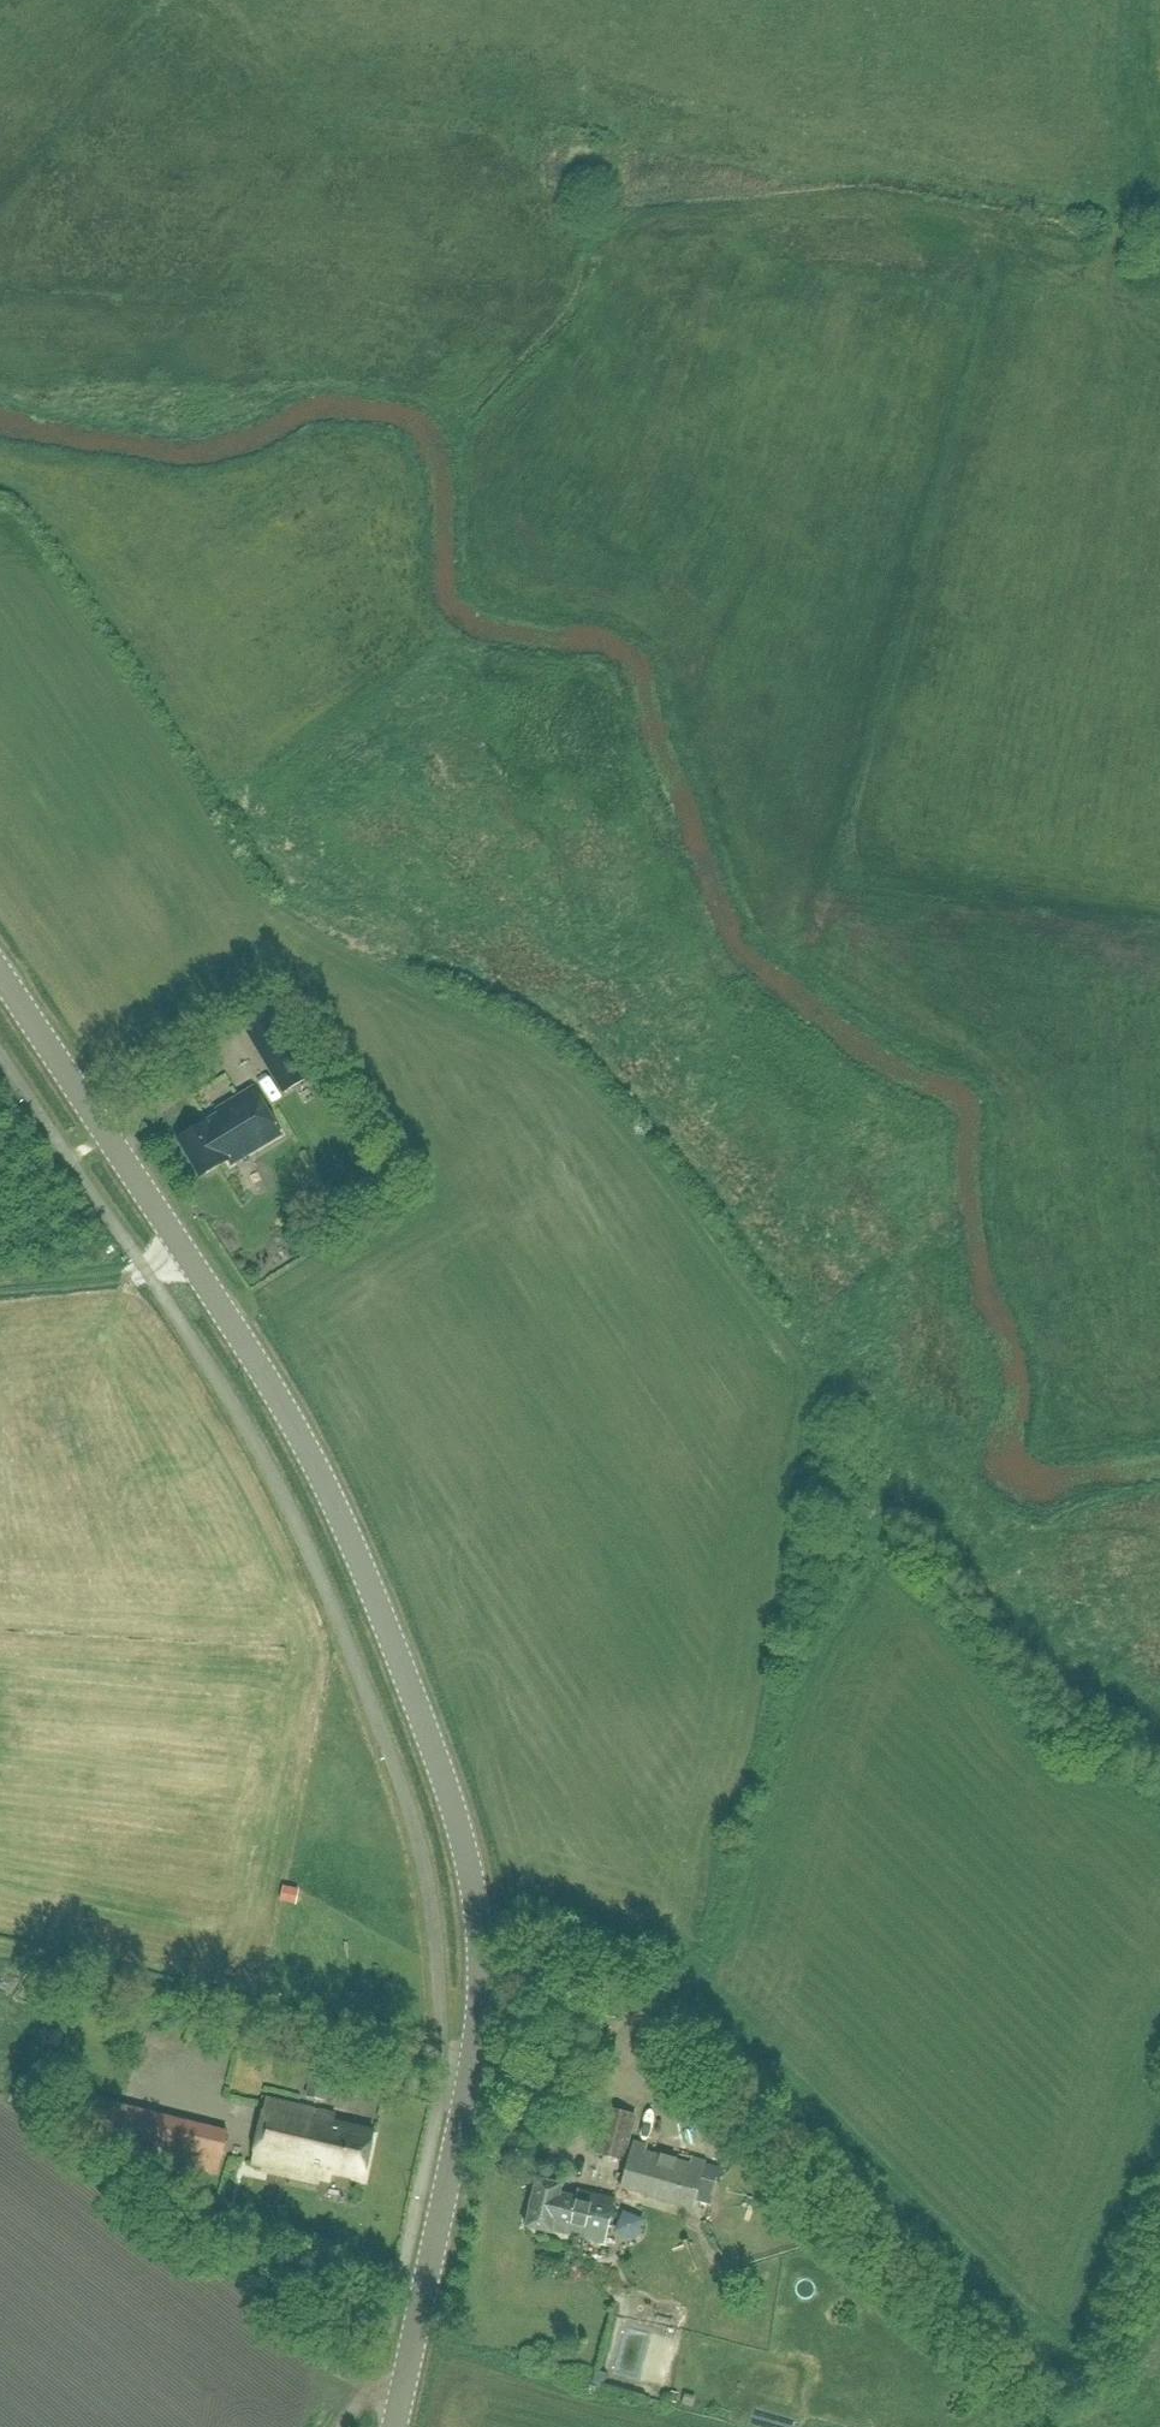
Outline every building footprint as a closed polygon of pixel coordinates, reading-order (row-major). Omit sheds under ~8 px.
[(274,1007),(247,1023),(248,1023),(247,1023),(255,1037),(282,1021),(274,1007)] [(306,1060),(279,1076),(287,1090),(288,1090),(314,1074),(306,1060)] [(206,1122),(178,1139),(201,1178),(229,1161),(231,1165),(280,1136),(252,1089),(204,1119),(206,1122)] [(16,1995),(24,1975),(6,1968),(0,1982),(0,1988),(16,1995)] [(148,2060),(179,2067),(183,2050),(152,2042),(148,2060)] [(311,2073),(306,2097),(324,2100),(329,2077),(311,2073)] [(268,2099),(252,2163),(330,2181),(332,2172),(363,2180),(375,2132),(334,2122),(335,2115),(268,2099)] [(635,2114),(627,2112),(606,2107),(594,2156),(623,2163),(635,2114)] [(227,2131),(188,2122),(177,2173),(200,2179),(202,2171),(217,2174),(227,2131)] [(633,2144),(629,2158),(623,2180),(695,2199),(705,2163),(693,2160),(689,2174),(641,2161),(644,2147),(633,2144)] [(526,2225),(525,2227),(527,2228),(527,2227),(549,2232),(548,2232),(550,2233),(551,2231),(604,2243),(614,2198),(592,2193),(590,2200),(560,2192),(562,2183),(560,2183),(559,2183),(538,2180),(538,2179),(536,2179),(536,2181),(532,2199),(531,2201),(534,2201),(533,2206),(530,2205),(530,2207),(526,2225)]
